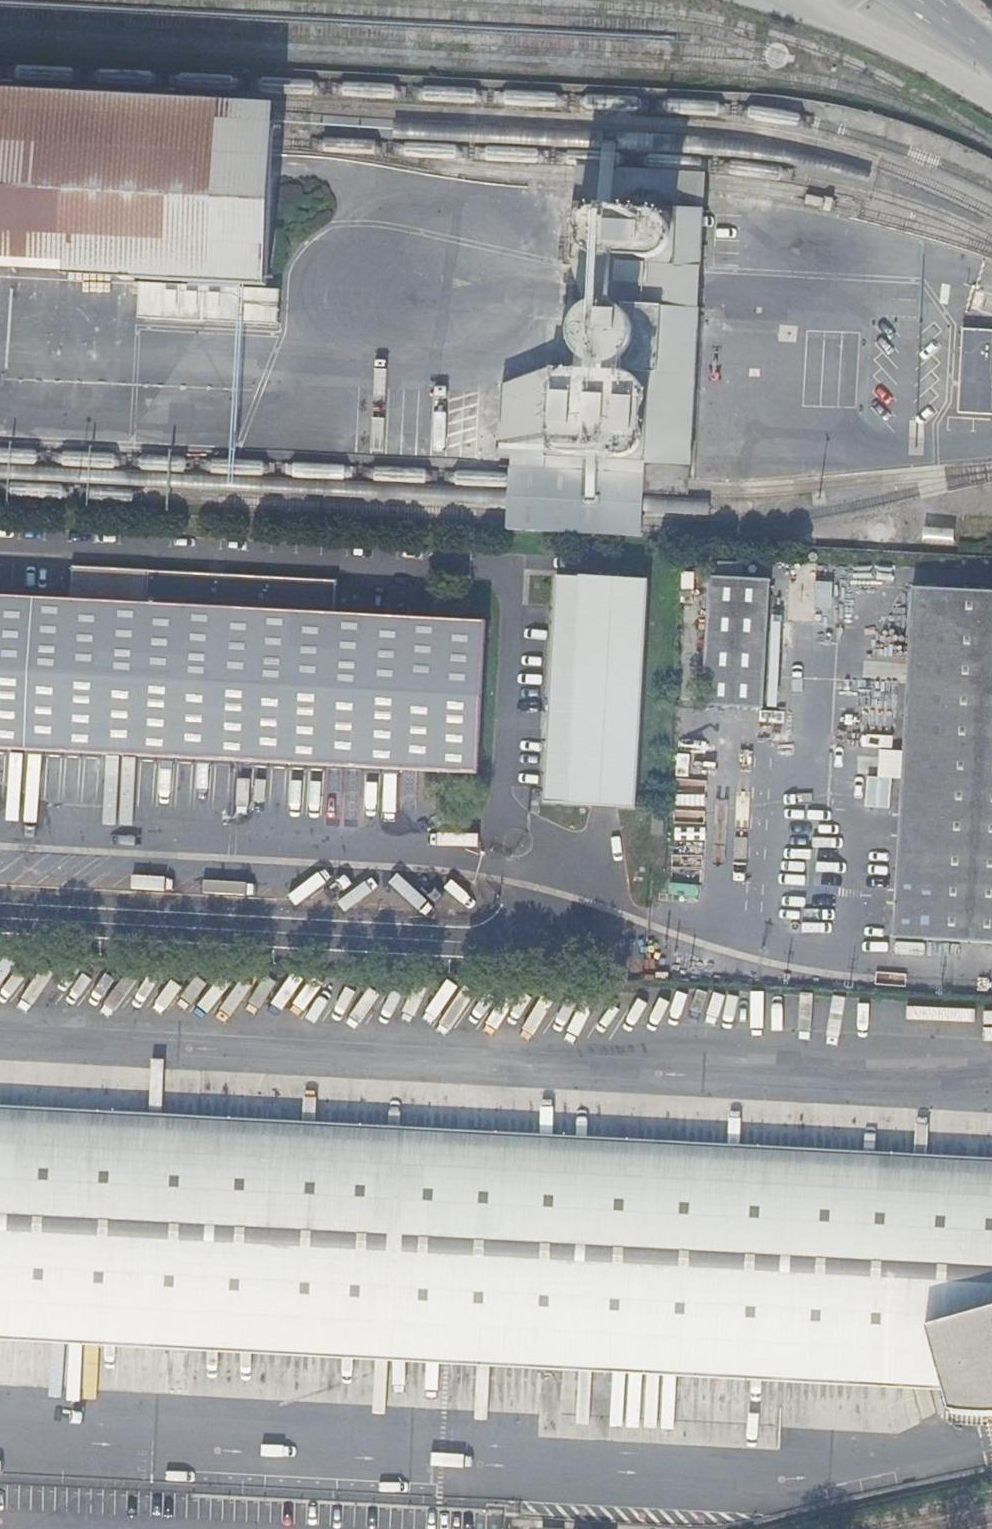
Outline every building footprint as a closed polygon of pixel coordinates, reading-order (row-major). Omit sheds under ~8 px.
[(139,276),(268,282),(275,140),(276,120),(0,106),(0,276),(139,276)] [(576,198),(704,204),(705,185),(705,174),(577,167),(577,177),(576,198)] [(704,204),(576,198),(573,256),(577,362),(556,364),(503,380),(499,452),(513,453),(636,459),(689,462),(692,462),(695,391),(704,204)] [(141,280),(139,314),(278,320),(280,286),(141,280)] [(964,325),(959,409),(991,410),(991,327),(964,325)] [(636,459),(513,453),(509,519),(637,526),(643,486),(687,486),(689,462),(636,459)] [(146,599),(336,610),(338,576),(148,566),(146,599)] [(640,804),(650,578),(558,573),(548,800),(640,804)] [(770,576),(711,573),(705,700),(763,703),(770,576)] [(895,936),(991,941),(991,584),(913,580),(895,936)] [(478,769),(487,617),(336,610),(146,599),(0,592),(0,744),(478,769)] [(0,1102),(0,1117),(991,1169),(991,1154),(0,1102)] [(0,1117),(0,1322),(939,1371),(945,1385),(952,1405),(979,1409),(991,1409),(991,1169),(0,1117)] [(945,1385),(939,1371),(0,1322),(0,1335),(945,1385)]
